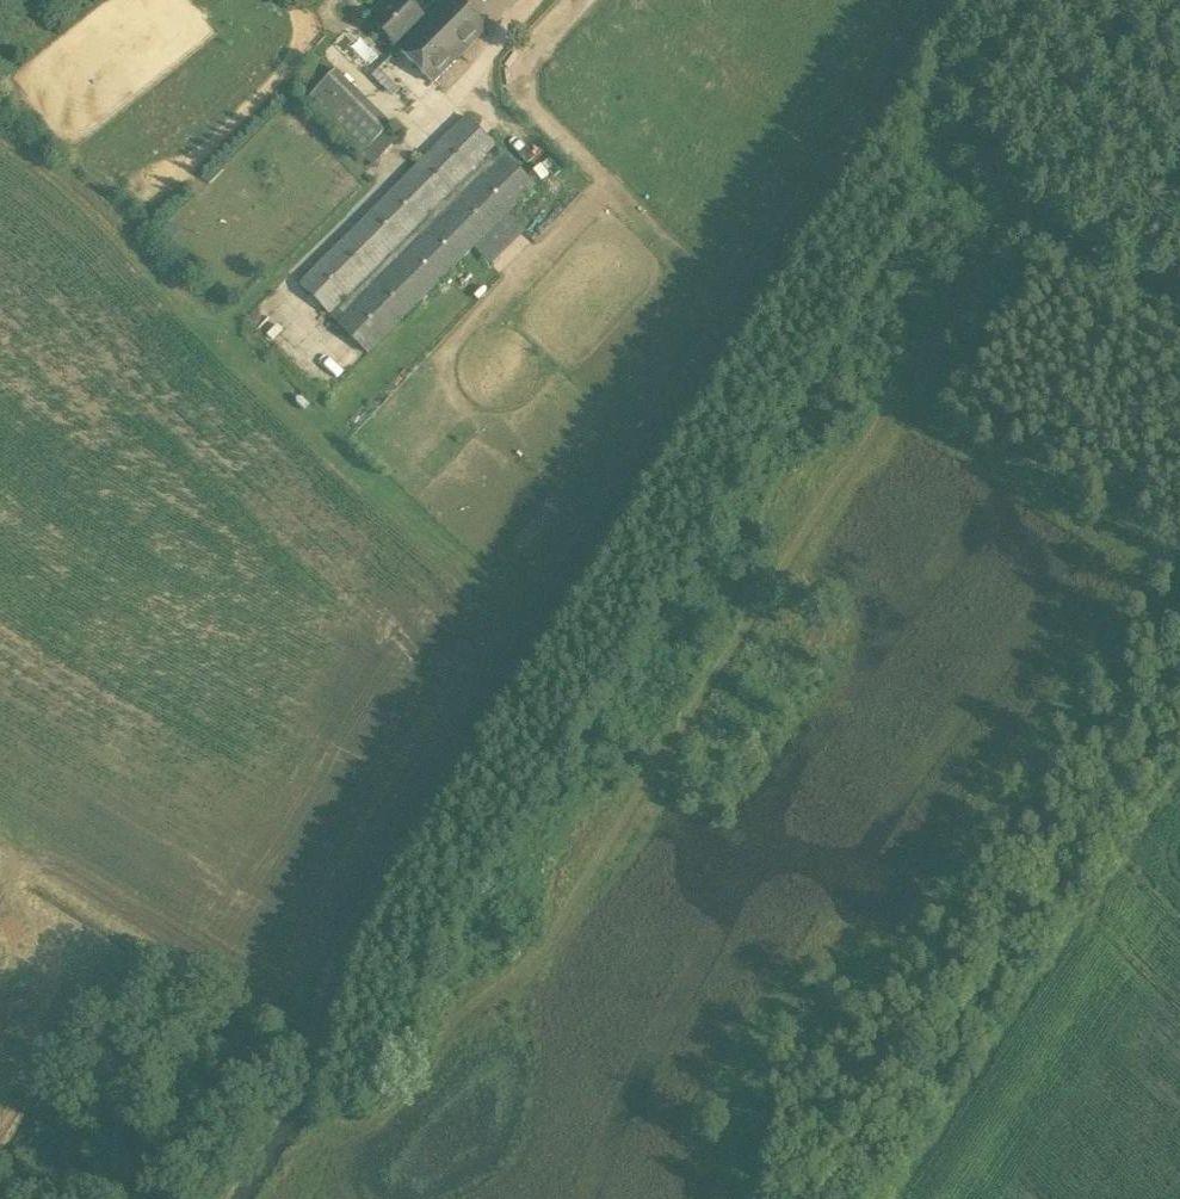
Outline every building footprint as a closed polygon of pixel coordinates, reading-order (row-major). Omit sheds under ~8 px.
[(372,20),(401,48),(435,82),(464,54),(490,28),(462,0),(450,0),(430,20),(429,19),(410,0),(392,0),(372,20)] [(362,155),(391,126),(336,71),(307,101),(362,155)] [(330,315),(337,323),(369,354),(536,186),(466,117),(299,285),(330,315)]
